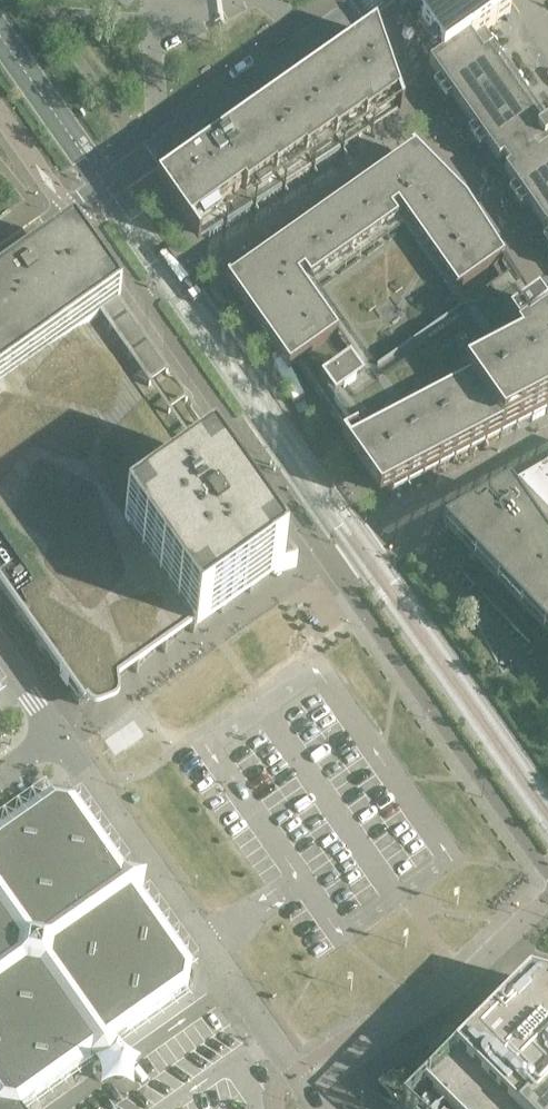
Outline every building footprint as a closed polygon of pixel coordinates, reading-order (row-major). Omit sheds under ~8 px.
[(401,18),(434,65),(419,75),(455,126),(527,228),(547,258),(547,123),(537,107),(519,81),(501,56),(484,32),(510,13),(509,12),(501,0),(426,0),(408,13),(401,18)] [(474,516),(447,532),(474,561),(547,639),(547,473),(474,516)] [(91,1061),(93,1049),(105,1040),(117,1043),(188,992),(192,968),(142,897),(130,895),(121,883),(124,871),(73,800),(49,796),(0,830),(0,1108),(22,1108),(91,1061)] [(377,1092),(388,1102),(396,1108),(547,1108),(547,991),(526,985),(489,1023),(483,1017),(389,1083),(377,1092)]
